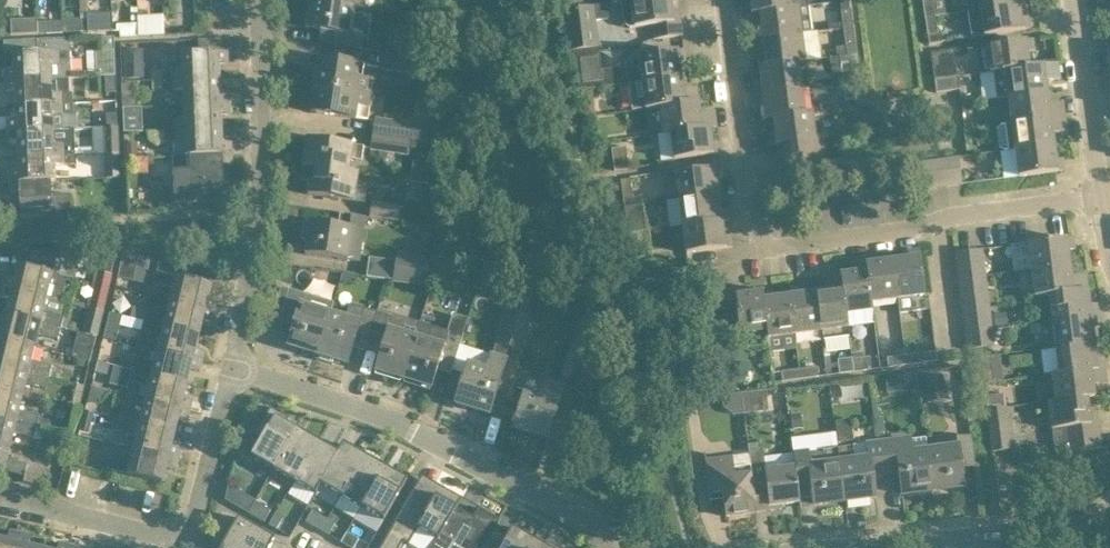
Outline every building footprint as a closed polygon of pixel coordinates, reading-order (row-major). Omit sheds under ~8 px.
[(87,10),(98,9),(97,0),(87,0),(87,10)] [(310,2),(355,8),(356,0),(310,0),(310,2)] [(613,2),(613,3),(622,2),(624,24),(629,27),(652,24),(654,40),(683,36),(679,10),(672,11),(671,0),(632,0),(613,2)] [(752,14),(791,9),(791,8),(798,7),(808,6),(807,0),(750,0),(752,14)] [(925,18),(935,16),(932,0),(922,0),(925,18)] [(980,9),(1019,3),(1018,0),(979,0),(980,9)] [(332,46),(338,47),(361,50),(366,21),(353,19),(355,8),(310,2),(306,29),(334,33),(332,46)] [(1019,3),(980,9),(984,36),(1030,29),(1028,17),(1021,18),(1019,3)] [(563,10),(568,52),(599,48),(594,6),(563,10)] [(761,24),(763,39),(802,34),(798,7),(791,8),(791,9),(752,14),(754,25),(761,24)] [(139,36),(138,15),(137,15),(137,8),(130,8),(131,23),(118,24),(119,31),(119,37),(138,36),(139,36)] [(841,11),(843,29),(853,27),(851,9),(841,11)] [(88,19),(86,19),(86,31),(113,30),(112,12),(88,13),(88,19)] [(162,14),(138,15),(139,36),(164,35),(164,28),(163,28),(162,14)] [(935,16),(925,18),(929,46),(943,44),(941,34),(938,35),(935,16)] [(38,35),(37,19),(11,21),(11,36),(38,35)] [(61,21),(61,31),(86,31),(86,19),(61,20),(61,21)] [(61,21),(47,22),(47,32),(61,31),(61,21)] [(853,27),(843,29),(846,47),(856,46),(853,27)] [(758,55),(759,67),(798,62),(805,61),(802,34),(763,39),(765,54),(758,55)] [(5,70),(5,81),(51,80),(51,77),(71,76),(71,64),(70,38),(38,40),(36,40),(36,54),(13,55),(14,70),(5,70)] [(980,74),(994,73),(1005,71),(1029,67),(1027,52),(1034,51),(1033,39),(977,47),(980,74)] [(319,58),(315,85),(371,93),(373,81),(362,79),(364,65),(381,67),(380,70),(422,76),(425,60),(361,51),(361,50),(338,47),(336,61),(319,58)] [(100,50),(102,74),(115,74),(114,49),(100,50)] [(123,50),(124,76),(143,75),(141,49),(123,50)] [(626,71),(628,85),(681,78),(679,62),(686,61),(684,50),(639,56),(640,68),(626,71)] [(931,53),(935,80),(958,77),(954,50),(931,53)] [(162,71),(162,81),(220,79),(219,64),(228,64),(227,52),(182,54),(183,70),(162,71)] [(575,60),(579,91),(614,86),(612,70),(602,71),(600,57),(575,60)] [(754,83),(755,94),(801,88),(798,62),(759,67),(761,82),(754,83)] [(841,64),(843,82),(853,81),(851,63),(841,64)] [(997,98),(1009,97),(1047,92),(1046,81),(1060,79),(1058,63),(1029,67),(1005,71),(994,73),(997,98)] [(958,77),(935,80),(936,92),(937,93),(960,90),(958,77)] [(646,111),(661,109),(661,107),(699,102),(697,87),(682,89),(681,78),(628,85),(631,110),(645,108),(646,111)] [(115,79),(105,79),(106,92),(116,92),(115,79)] [(184,91),(185,105),(230,103),(229,92),(220,93),(220,79),(162,81),(163,92),(184,91)] [(15,92),(16,106),(73,104),(72,93),(51,94),(51,80),(5,81),(6,93),(15,92)] [(853,81),(843,82),(845,101),(855,100),(853,81)] [(371,93),(315,85),(311,112),(356,119),(358,104),(369,106),(371,93)] [(766,120),(773,119),(805,114),(801,88),(755,94),(757,105),(764,104),(766,120)] [(1009,97),(1012,123),(1065,117),(1063,101),(1048,103),(1047,92),(1009,97)] [(664,134),(670,133),(670,132),(709,127),(709,128),(717,127),(715,112),(700,113),(699,102),(661,107),(661,109),(664,134)] [(65,129),(64,115),(76,114),(81,106),(81,103),(73,104),(16,106),(16,120),(7,121),(8,132),(65,129)] [(164,121),(164,132),(222,129),(221,115),(230,115),(230,103),(185,105),(185,120),(164,121)] [(123,131),(140,130),(140,108),(122,109),(123,131)] [(770,147),(784,145),(784,144),(816,140),(815,139),(812,113),(805,114),(773,119),(775,134),(768,135),(770,147)] [(116,114),(106,115),(106,127),(117,127),(116,114)] [(862,115),(865,134),(874,132),(872,114),(862,115)] [(1005,151),(1015,150),(1054,145),(1052,134),(1067,132),(1065,117),(1012,123),(1001,125),(997,129),(999,149),(1005,151)] [(374,118),(372,135),(410,141),(410,140),(419,142),(421,125),(374,118)] [(102,128),(103,153),(119,153),(118,127),(117,127),(106,127),(100,128),(102,128)] [(711,143),(709,128),(709,127),(670,132),(670,133),(674,160),(720,154),(719,142),(711,143)] [(17,143),(18,157),(75,155),(74,129),(65,129),(8,132),(8,143),(17,143)] [(186,141),(187,156),(232,154),(231,143),(222,143),(222,129),(164,132),(165,142),(186,141)] [(979,129),(966,131),(967,140),(980,138),(979,129)] [(874,132),(865,134),(867,152),(877,151),(874,132)] [(410,141),(372,135),(370,151),(408,156),(410,141)] [(784,144),(784,145),(786,159),(779,160),(780,172),(826,166),(823,138),(815,139),(816,140),(784,144)] [(307,139),(303,166),(349,173),(349,172),(351,160),(360,161),(362,147),(307,139)] [(136,144),(125,144),(125,156),(136,156),(136,144)] [(1054,145),(1015,150),(1019,177),(1065,171),(1063,159),(1056,160),(1054,145)] [(629,170),(626,148),(611,150),(614,172),(629,170)] [(119,153),(103,153),(104,178),(119,178),(119,153)] [(224,181),(223,166),(232,166),(232,154),(187,156),(173,157),(173,171),(174,188),(175,205),(225,203),(224,181)] [(10,172),(10,183),(51,181),(51,182),(55,181),(55,166),(76,165),(75,155),(18,157),(18,171),(10,172)] [(959,158),(944,160),(948,186),(962,184),(959,158)] [(944,160),(931,162),(934,188),(948,186),(944,160)] [(934,188),(931,162),(916,164),(920,190),(934,188)] [(349,173),(303,166),(301,180),(310,181),(308,195),(364,203),(366,190),(356,188),(358,173),(349,172),(349,173)] [(676,173),(680,200),(718,195),(716,180),(723,179),(722,167),(676,173)] [(620,181),(624,208),(643,205),(642,197),(633,198),(630,179),(620,181)] [(51,181),(10,183),(11,194),(20,194),(20,209),(51,207),(51,212),(70,211),(70,195),(52,195),(51,182),(51,181)] [(680,200),(683,226),(722,221),(722,222),(729,221),(727,209),(720,210),(718,195),(680,200)] [(369,217),(399,221),(401,206),(371,201),(369,217)] [(624,208),(628,234),(646,232),(646,231),(647,231),(643,205),(624,208)] [(305,254),(348,261),(352,230),(363,231),(365,217),(340,214),(338,226),(310,222),(304,221),(301,240),(307,241),(305,254)] [(722,221),(683,226),(687,254),(733,247),(731,236),(724,237),(722,222),(722,221)] [(114,227),(114,240),(127,239),(127,226),(114,227)] [(646,232),(628,234),(630,252),(631,263),(649,261),(646,232)] [(1028,243),(1031,270),(1070,265),(1068,250),(1075,249),(1073,237),(1028,243)] [(908,259),(893,261),(898,298),(900,314),(927,310),(919,250),(907,251),(908,259)] [(955,253),(957,268),(983,264),(981,250),(955,253)] [(63,276),(69,253),(32,253),(32,269),(18,265),(14,280),(5,278),(3,288),(47,299),(62,302),(65,289),(72,291),(74,290),(76,289),(77,286),(77,281),(76,279),(63,276)] [(118,277),(133,281),(136,256),(123,253),(118,277)] [(396,261),(393,281),(427,286),(430,260),(397,255),(396,261)] [(877,255),(866,257),(872,301),(873,301),(898,298),(893,261),(878,263),(877,255)] [(848,274),(841,275),(846,313),(847,313),(849,326),(873,323),(872,309),(874,309),(873,301),(872,301),(866,257),(850,259),(852,273),(848,274)] [(957,268),(959,281),(985,278),(983,264),(957,268)] [(1049,295),(1049,296),(1088,291),(1086,275),(1071,276),(1070,265),(1031,270),(1035,297),(1049,295)] [(96,272),(93,282),(109,286),(111,276),(96,272)] [(174,289),(170,302),(214,313),(217,302),(208,300),(211,285),(156,272),(153,284),(174,289)] [(823,292),(816,293),(821,330),(822,339),(849,336),(848,327),(849,326),(847,313),(846,313),(841,275),(826,277),(827,291),(823,292)] [(985,278),(959,281),(961,295),(987,292),(985,278)] [(767,330),(763,292),(747,294),(746,287),(720,291),(724,320),(739,318),(743,349),(769,346),(768,337),(767,330)] [(788,289),(789,296),(794,334),(821,330),(816,293),(801,295),(800,287),(788,289)] [(9,300),(6,315),(66,330),(69,318),(43,312),(47,299),(3,288),(0,298),(9,300)] [(288,345),(318,354),(330,314),(334,303),(289,289),(282,314),(287,315),(285,323),(294,326),(288,345)] [(768,292),(763,292),(767,330),(768,337),(794,334),(789,296),(775,298),(774,291),(768,292)] [(1049,296),(1053,321),(1098,315),(1097,304),(1090,305),(1088,291),(1049,296)] [(987,292),(961,295),(962,309),(989,305),(987,292)] [(455,404),(490,414),(507,358),(509,350),(524,354),(538,302),(510,295),(493,354),(491,354),(487,368),(468,363),(455,404)] [(147,310),(144,322),(199,335),(203,321),(212,323),(214,313),(170,302),(167,315),(147,310)] [(355,339),(368,342),(368,343),(378,313),(351,304),(346,319),(330,314),(318,354),(348,363),(355,339)] [(989,305),(962,309),(964,322),(991,319),(989,305)] [(563,378),(579,383),(589,349),(600,313),(580,307),(573,332),(577,333),(573,344),(563,378)] [(104,338),(116,340),(121,315),(109,312),(104,338)] [(401,380),(403,380),(417,336),(402,332),(404,323),(392,319),(393,317),(378,313),(368,343),(368,342),(366,349),(367,349),(370,341),(383,345),(374,372),(376,372),(376,370),(402,378),(401,380)] [(1003,314),(992,315),(994,327),(1005,326),(1003,314)] [(34,348),(38,335),(58,340),(58,339),(64,340),(66,330),(6,315),(2,329),(0,329),(0,339),(34,348)] [(1053,321),(1056,348),(1095,343),(1093,328),(1100,327),(1098,315),(1053,321)] [(991,319),(964,322),(966,336),(992,333),(991,319)] [(161,338),(158,351),(202,362),(205,352),(196,349),(199,335),(144,322),(141,333),(161,338)] [(992,333),(966,336),(968,351),(994,347),(992,333)] [(417,336),(403,380),(405,381),(406,379),(431,387),(430,389),(432,389),(440,362),(453,366),(450,375),(451,375),(462,340),(447,336),(444,345),(417,336)] [(49,378),(59,380),(62,368),(52,366),(31,361),(34,348),(0,339),(0,366),(49,378)] [(76,343),(73,355),(90,359),(91,359),(94,348),(76,343)] [(1052,374),(1052,375),(1105,368),(1104,357),(1097,358),(1095,343),(1056,348),(1056,350),(1041,352),(1044,376),(1052,374)] [(134,359),(132,371),(187,384),(191,370),(200,372),(202,362),(158,351),(155,364),(134,359)] [(924,353),(905,356),(907,365),(925,363),(924,353)] [(123,356),(120,368),(130,370),(133,358),(123,356)] [(852,359),(854,372),(871,370),(869,356),(852,359)] [(907,365),(905,356),(887,358),(889,368),(907,365)] [(852,359),(838,360),(840,374),(854,372),(852,359)] [(97,362),(95,370),(108,374),(110,365),(97,362)] [(982,365),(984,384),(994,383),(991,364),(982,365)] [(22,397),(26,384),(46,389),(49,378),(0,366),(0,392),(22,397)] [(818,367),(800,369),(801,379),(819,376),(818,367)] [(1052,375),(1056,401),(1087,398),(1094,397),(1093,385),(1107,384),(1105,368),(1052,375)] [(801,379),(800,369),(781,372),(782,381),(801,379)] [(149,387),(146,400),(190,411),(193,401),(183,398),(187,384),(132,371),(129,382),(149,387)] [(916,373),(903,374),(905,391),(918,390),(916,373)] [(922,380),(927,396),(947,389),(942,374),(922,380)] [(514,428),(548,438),(564,386),(545,380),(541,396),(525,392),(514,428)] [(741,393),(743,414),(767,411),(765,390),(741,393)] [(37,427),(57,432),(60,423),(39,418),(40,415),(19,410),(22,397),(0,392),(0,418),(37,427)] [(1056,401),(1048,402),(1052,429),(1065,428),(1068,452),(1101,448),(1096,412),(1089,413),(1087,398),(1056,401)] [(122,408),(119,420),(175,433),(178,419),(188,421),(190,411),(146,400),(143,414),(122,408)] [(273,470),(296,430),(297,429),(286,423),(289,418),(270,407),(254,436),(261,440),(254,453),(251,458),(272,470),(273,470)] [(987,410),(993,452),(1011,450),(1005,408),(987,410)] [(79,431),(88,433),(93,411),(84,409),(79,431)] [(800,414),(790,415),(792,429),(801,428),(800,414)] [(10,446),(14,433),(34,438),(37,427),(0,418),(0,444),(10,446)] [(853,441),(850,419),(835,421),(838,443),(853,441)] [(137,436),(134,449),(178,460),(180,450),(171,448),(175,433),(119,420),(117,431),(137,436)] [(294,482),(318,441),(297,429),(296,430),(273,470),(272,470),(270,474),(292,487),(295,483),(294,482)] [(252,435),(245,447),(254,453),(261,440),(254,436),(252,435)] [(957,447),(928,450),(933,490),(964,486),(961,469),(975,467),(971,437),(956,439),(957,447)] [(911,439),(882,443),(886,472),(899,471),(902,494),(933,490),(928,450),(913,452),(911,439)] [(320,485),(338,452),(337,452),(318,441),(294,482),(295,483),(316,495),(321,486),(320,485)] [(341,497),(365,455),(343,443),(337,452),(338,452),(320,485),(321,486),(341,497)] [(749,444),(752,472),(756,504),(769,502),(769,507),(800,503),(798,490),(795,467),(767,471),(766,462),(764,463),(761,443),(749,444)] [(854,446),(838,448),(844,502),(875,498),(873,480),(887,478),(886,472),(882,443),(868,444),(870,458),(856,460),(854,446)] [(0,444),(0,470),(25,476),(28,465),(7,460),(10,446),(0,444)] [(844,502),(838,448),(810,452),(809,450),(793,452),(795,467),(798,490),(811,488),(814,506),(844,502)] [(178,460),(134,449),(131,463),(110,458),(107,469),(163,483),(166,468),(175,471),(178,460)] [(362,509),(385,468),(385,467),(365,455),(341,497),(361,509),(362,509)] [(756,504),(752,472),(736,474),(733,456),(705,460),(710,495),(723,493),(726,517),(758,513),(756,504)] [(385,468),(362,509),(384,521),(408,480),(385,467),(385,468)] [(456,507),(457,508),(462,498),(440,486),(435,495),(417,485),(380,547),(400,547),(403,543),(408,546),(418,529),(436,539),(437,540),(456,507)] [(264,522),(271,510),(255,502),(249,514),(264,522)] [(494,529),(495,529),(500,520),(478,508),(473,517),(457,508),(456,507),(437,540),(436,539),(431,547),(483,547),(494,529)] [(327,520),(312,511),(305,522),(321,531),(327,520)] [(277,530),(283,518),(275,514),(269,525),(277,530)] [(275,538),(238,517),(220,547),(269,547),(275,538)] [(329,536),(335,524),(327,520),(321,531),(329,536)] [(534,539),(512,527),(507,536),(495,529),(494,529),(483,547),(529,547),(534,539)] [(349,530),(342,542),(352,547),(359,547),(364,539),(349,530)] [(21,534),(11,532),(8,541),(0,539),(0,547),(17,547),(21,534)] [(31,537),(21,534),(17,547),(39,547),(29,546),(31,537)] [(547,541),(544,545),(535,540),(534,539),(529,547),(560,547),(547,541)]
